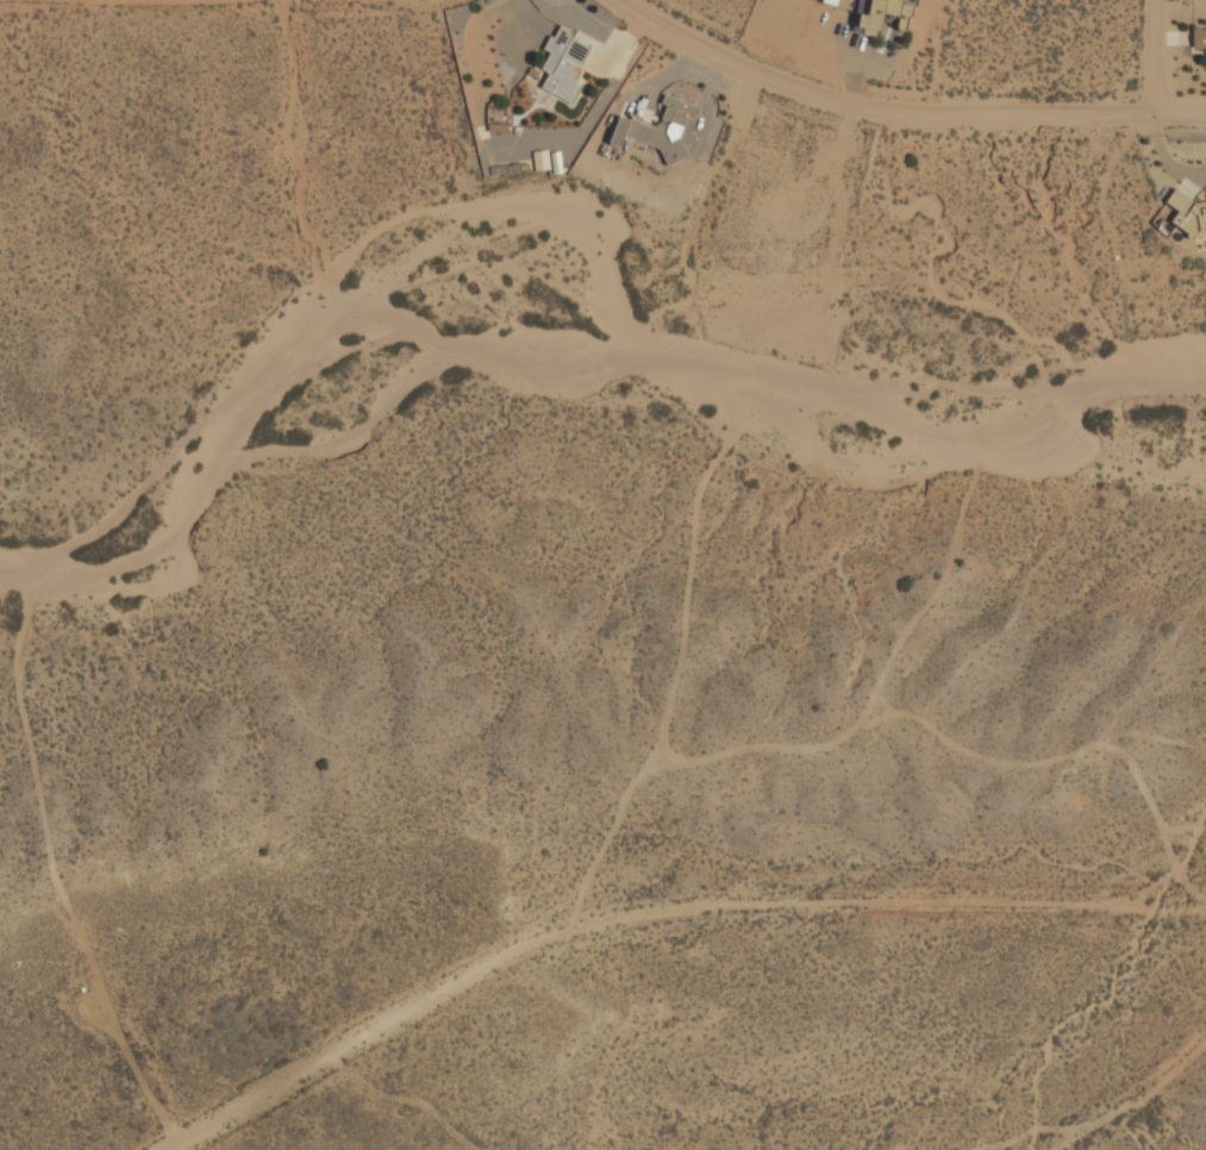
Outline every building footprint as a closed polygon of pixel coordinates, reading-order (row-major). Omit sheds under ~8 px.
[(1192,29),(1192,48),(1205,48),(1205,29),(1192,29)] [(696,106),(663,96),(661,104),(664,105),(658,127),(617,115),(609,145),(620,148),(623,137),(665,149),(662,157),(682,163),(688,145),(692,146),(695,134),(688,132),(696,106)] [(1186,233),(1186,236),(1187,238),(1191,239),(1194,237),(1205,235),(1205,201),(1194,202),(1174,189),(1164,202),(1177,211),(1169,221),(1186,233)]
